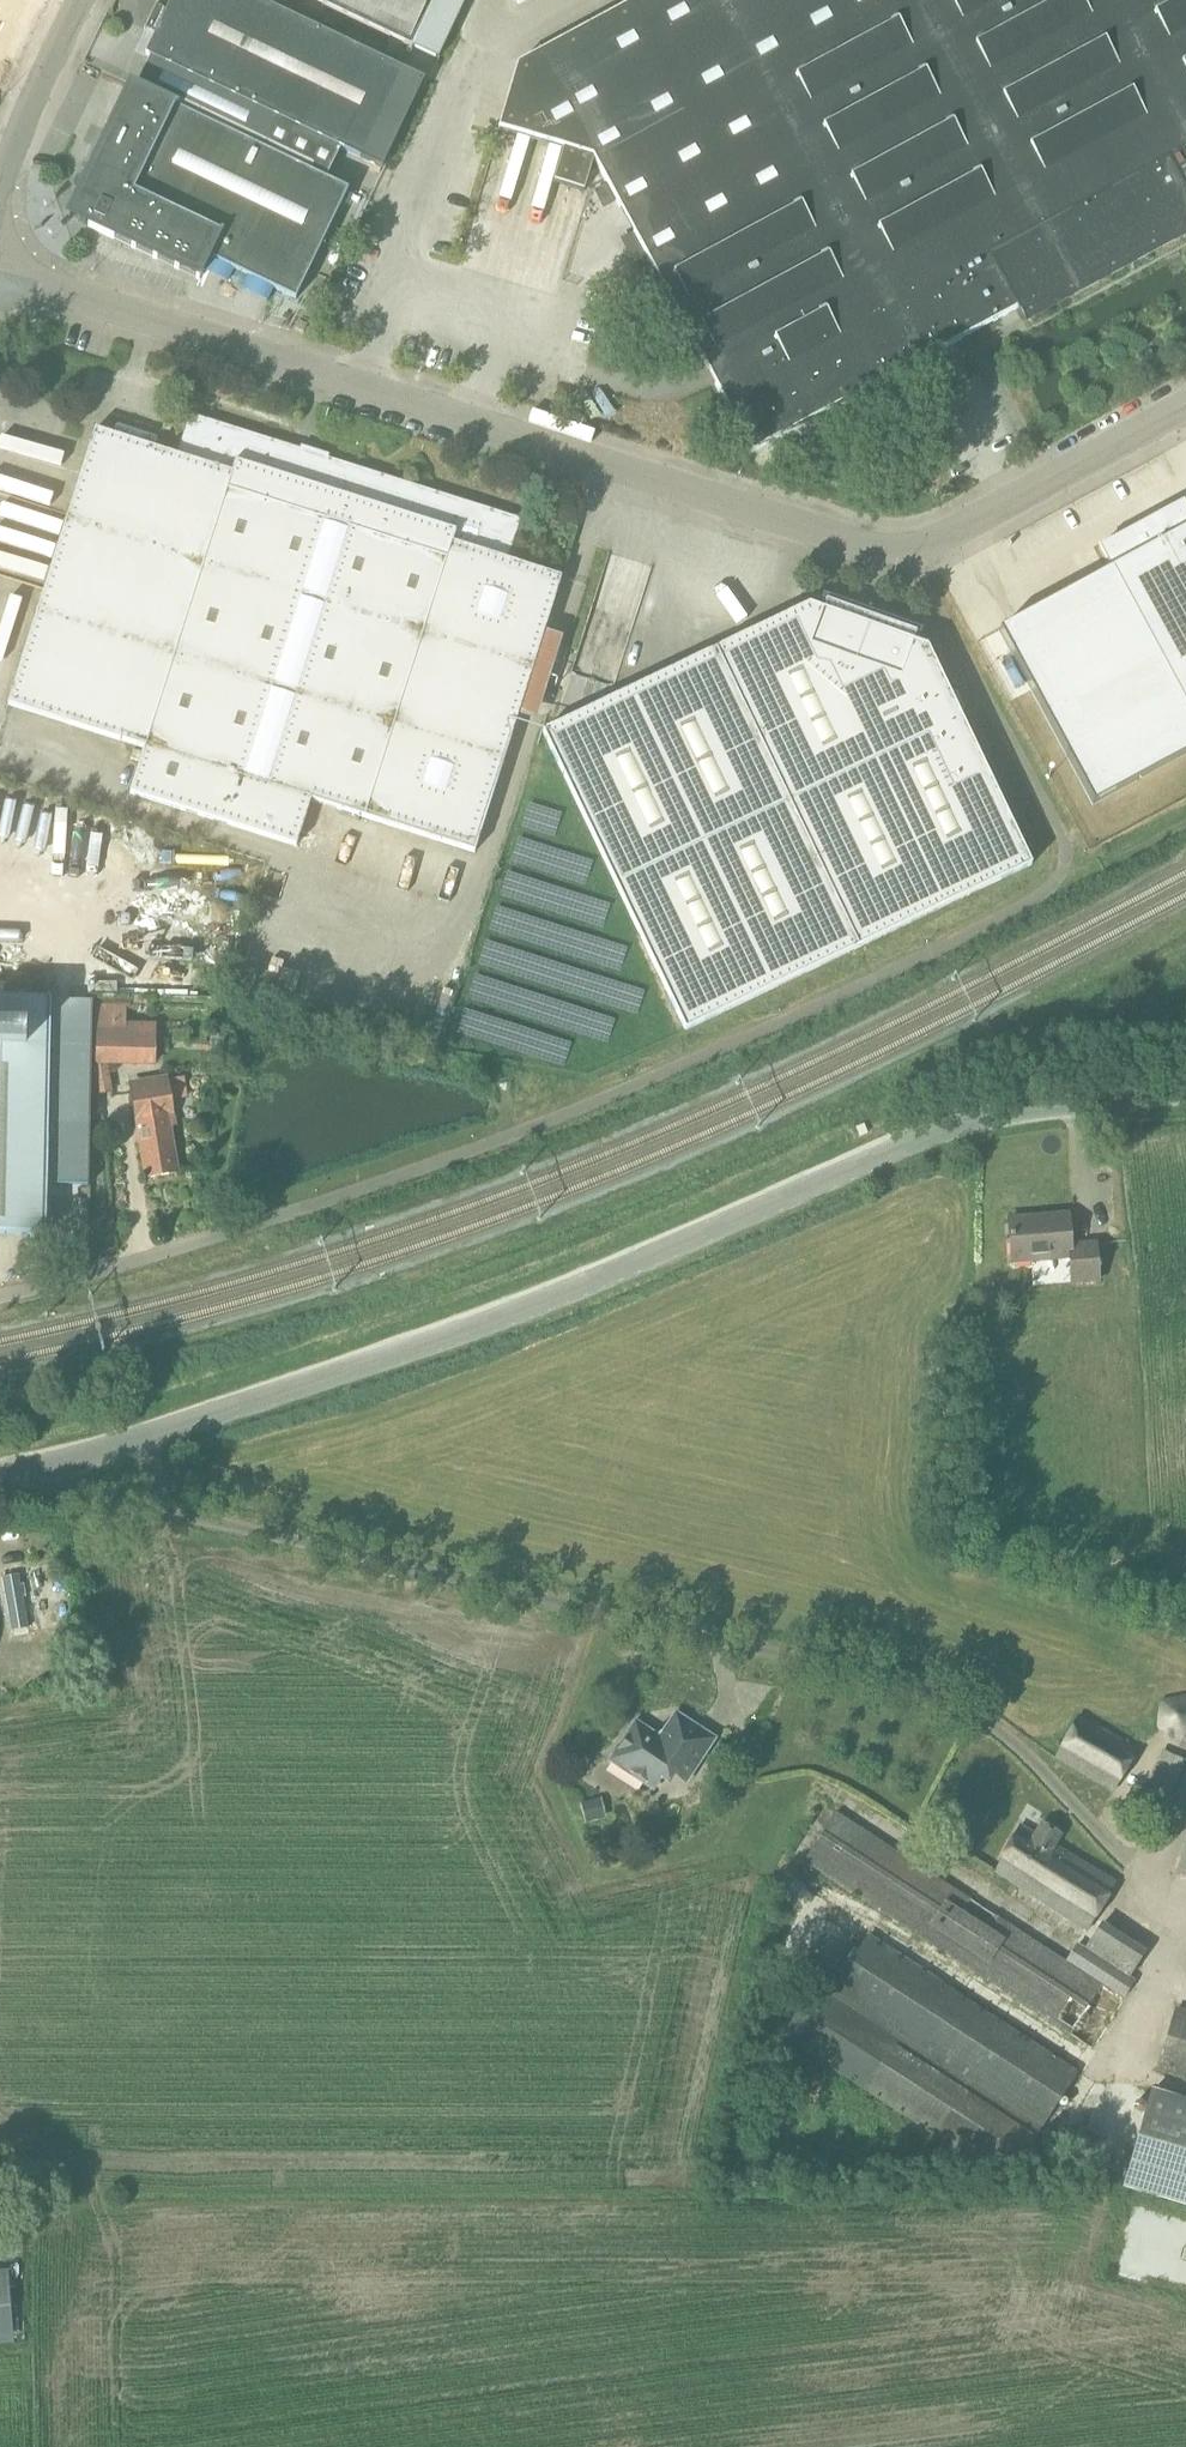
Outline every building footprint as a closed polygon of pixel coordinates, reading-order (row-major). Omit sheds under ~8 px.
[(145,28),(145,29),(156,34),(147,55),(277,118),(262,148),(327,179),(342,149),(382,168),(424,79),(259,0),(173,0),(169,9),(158,4),(159,3),(157,2),(145,28)] [(413,47),(440,60),(469,0),(314,0),(413,47)] [(499,129),(565,148),(554,181),(585,190),(594,159),(753,453),(1017,310),(1023,320),(1185,231),(1185,0),(637,0),(519,64),(499,129)] [(206,267),(217,246),(303,287),(350,190),(262,148),(132,85),(84,183),(84,184),(82,189),(81,194),(81,199),(82,204),(85,208),(87,209),(93,212),(96,214),(95,214),(206,267)] [(96,429),(86,460),(9,705),(145,748),(131,793),(297,846),(312,801),(476,853),(519,715),(537,721),(564,637),(546,631),(563,577),(509,560),(522,520),(191,415),(178,455),(96,429)] [(1000,630),(1094,804),(1185,754),(1185,508),(1183,503),(1099,549),(1111,570),(1000,630)] [(810,605),(544,732),(562,771),(686,1031),(1032,865),(928,647),(914,642),(917,633),(827,600),(824,609),(810,605)] [(107,921),(108,1006),(207,1004),(206,974),(223,973),(223,951),(205,951),(205,966),(177,966),(177,949),(157,950),(157,937),(151,938),(150,921),(107,921)] [(46,1234),(47,1186),(89,1186),(93,1002),(52,1001),(52,1000),(0,999),(0,1233),(46,1234)] [(97,1024),(95,1068),(154,1069),(155,1026),(97,1024)] [(169,1086),(133,1092),(147,1178),(178,1173),(171,1126),(176,1125),(169,1086)] [(1034,1222),(1011,1224),(1013,1262),(1071,1257),(1073,1282),(1099,1280),(1096,1243),(1077,1244),(1078,1249),(1071,1250),(1068,1214),(1034,1217),(1034,1222)] [(29,1628),(20,1574),(3,1577),(12,1631),(29,1628)] [(1174,1739),(1176,1735),(1183,1738),(1184,1737),(1185,1735),(1185,1696),(1162,1700),(1161,1701),(1159,1726),(1160,1727),(1166,1730),(1164,1733),(1165,1734),(1165,1735),(1174,1739)] [(636,1723),(614,1757),(635,1770),(636,1777),(654,1788),(667,1768),(687,1781),(714,1739),(676,1714),(664,1733),(655,1735),(636,1723)] [(1078,1714),(1054,1758),(1114,1792),(1139,1749),(1078,1714)] [(1165,1805),(1185,1760),(1163,1749),(1142,1795),(1165,1805)] [(963,1893),(836,1811),(804,1862),(1092,2049),(1136,1979),(1131,1976),(1147,1951),(1103,1921),(1086,1947),(1078,1942),(1066,1960),(990,1910),(993,1905),(967,1888),(963,1893)] [(1021,1825),(996,1871),(1087,1931),(1116,1882),(1055,1845),(1061,1834),(1043,1823),(1036,1834),(1021,1825)] [(1176,1872),(1185,1876),(1185,1843),(1176,1872)] [(833,1991),(829,1996),(818,1989),(786,2038),(866,2090),(935,2135),(1007,2182),(1042,2128),(1080,2070),(869,1933),(832,1991),(833,1991)] [(1158,2068),(1185,2077),(1185,2009),(1176,2006),(1158,2068)] [(1153,2091),(1125,2186),(1185,2204),(1185,2101),(1153,2091)]
